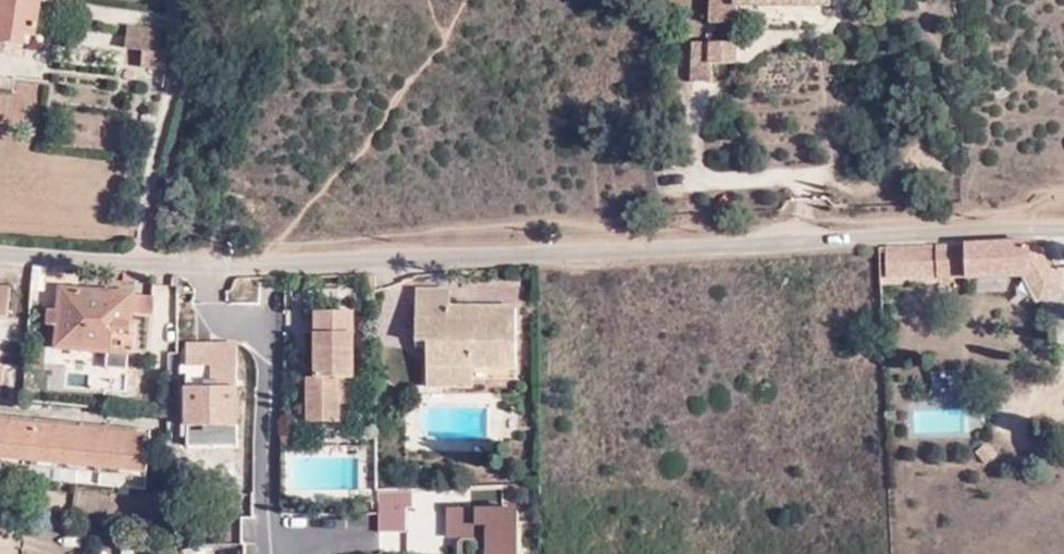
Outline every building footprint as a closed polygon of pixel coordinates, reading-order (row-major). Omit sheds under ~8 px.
[(23,58),(26,35),(36,36),(40,0),(0,0),(0,55),(23,58)] [(711,24),(736,25),(736,7),(830,7),(831,0),(712,0),(711,24)] [(172,31),(130,26),(127,49),(144,51),(143,67),(168,70),(172,31)] [(711,67),(711,43),(698,43),(697,78),(711,77),(711,67)] [(735,44),(711,43),(711,67),(735,67),(735,44)] [(887,280),(968,275),(968,277),(1027,274),(1041,299),(1062,289),(1035,243),(886,251),(887,278),(887,280)] [(0,283),(0,311),(8,311),(10,284),(0,283)] [(135,293),(61,288),(57,347),(151,354),(154,297),(135,296),(135,293)] [(452,318),(452,306),(452,291),(417,292),(417,341),(428,341),(428,386),(475,386),(474,368),(519,367),(520,308),(470,306),(470,319),(452,318)] [(470,306),(452,306),(452,318),(470,319),(470,306)] [(336,421),(336,377),(351,377),(351,332),(315,332),(315,360),(322,360),(322,376),(315,376),(306,376),(307,421),(336,421)] [(189,426),(239,424),(238,346),(187,346),(189,426)] [(0,422),(0,457),(15,459),(147,471),(149,436),(0,422)] [(189,426),(189,446),(240,444),(239,424),(189,426)] [(484,525),(479,525),(479,527),(468,526),(468,508),(448,508),(449,539),(462,539),(463,539),(484,538),(484,525)] [(468,508),(468,526),(479,527),(479,525),(484,525),(488,526),(488,538),(484,538),(463,539),(462,539),(461,539),(459,541),(458,543),(458,553),(511,553),(511,525),(518,525),(518,513),(517,510),(516,508),(514,508),(468,508)]
